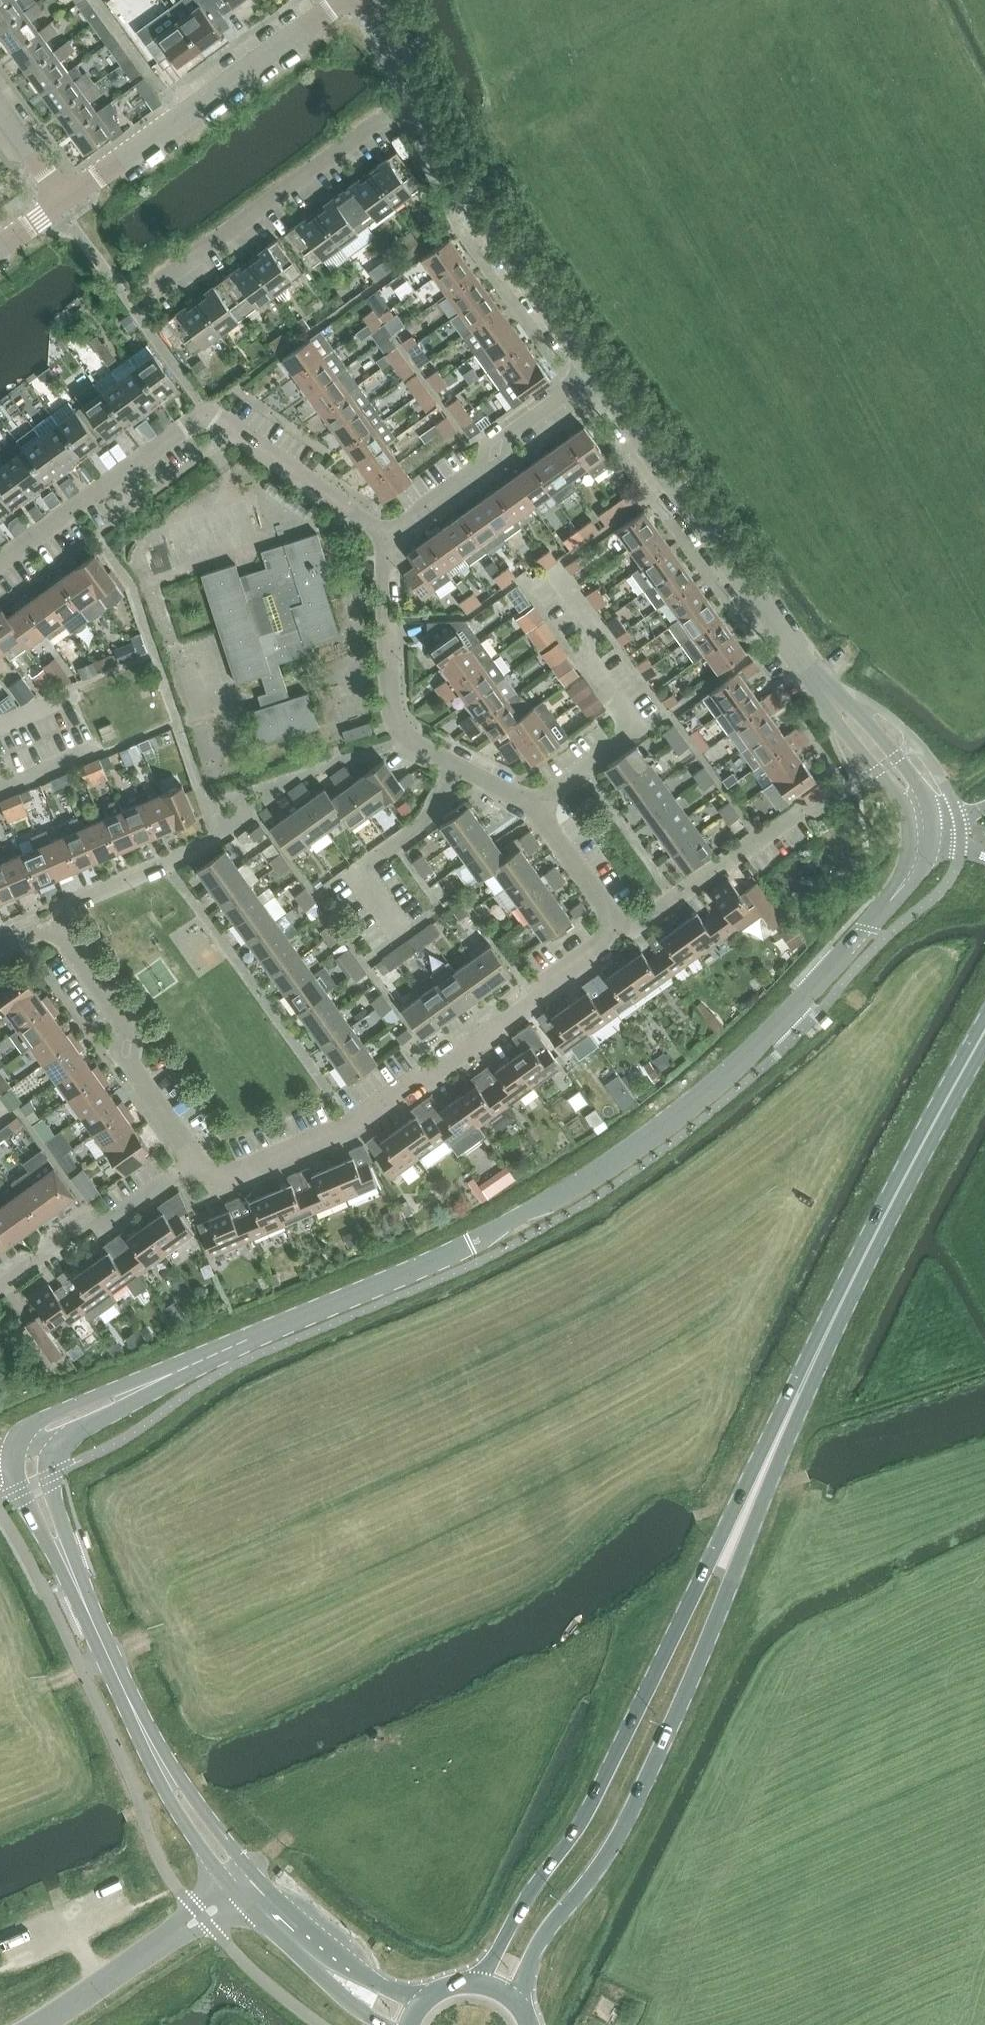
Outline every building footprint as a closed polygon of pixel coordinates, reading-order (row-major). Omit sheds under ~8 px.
[(24,10),(16,0),(0,0),(0,27),(24,10)] [(177,20),(198,49),(220,34),(212,22),(221,16),(210,0),(178,0),(168,7),(177,20)] [(221,16),(222,15),(212,2),(215,0),(210,0),(221,16)] [(80,7),(91,22),(100,15),(89,1),(80,7)] [(11,50),(38,31),(31,21),(43,12),(36,2),(24,11),(24,10),(0,27),(0,35),(11,50)] [(91,22),(105,43),(115,36),(100,15),(91,22)] [(159,26),(141,39),(157,61),(168,54),(176,65),(198,49),(177,20),(162,31),(159,26)] [(11,50),(26,70),(53,51),(46,41),(58,32),(51,23),(39,31),(38,31),(11,50)] [(105,43),(120,63),(130,56),(115,36),(105,43)] [(26,70),(40,91),(68,70),(60,59),(75,49),(68,40),(53,51),(26,70)] [(130,56),(120,63),(131,79),(141,72),(130,56)] [(40,91),(55,111),(82,91),(94,83),(86,72),(84,73),(77,64),(68,70),(40,91)] [(144,77),(134,84),(139,90),(153,109),(162,103),(148,83),(144,77)] [(55,111),(69,131),(97,111),(89,101),(101,92),(94,83),(82,91),(55,111)] [(97,111),(69,131),(84,152),(107,135),(111,141),(124,131),(112,114),(118,110),(111,101),(97,111)] [(398,150),(370,171),(395,205),(423,185),(398,150)] [(370,171),(343,191),(368,225),(395,205),(370,171)] [(343,191),(316,211),(341,245),(368,225),(343,191)] [(341,245),(316,211),(288,231),(313,266),(341,245)] [(424,222),(413,230),(423,243),(434,235),(424,222)] [(411,250),(395,262),(398,266),(422,248),(410,231),(402,237),(411,250)] [(278,238),(250,259),(275,293),(303,273),(278,238)] [(422,258),(435,276),(463,256),(450,238),(422,258)] [(435,276),(448,294),(476,273),(463,256),(435,276)] [(388,257),(378,264),(385,274),(395,267),(388,257)] [(250,259),(223,279),(248,313),(275,293),(250,259)] [(448,294),(460,311),(488,291),(476,273),(448,294)] [(223,279),(195,299),(221,333),(248,313),(223,279)] [(450,318),(463,336),(501,308),(488,291),(460,311),(450,318)] [(338,293),(330,299),(336,307),(344,301),(338,293)] [(221,333),(195,299),(168,319),(176,331),(193,354),(221,333)] [(383,302),(375,308),(380,315),(388,309),(383,302)] [(369,322),(369,323),(380,315),(375,308),(364,316),(369,322)] [(463,336),(476,353),(514,326),(501,308),(463,336)] [(394,317),(388,309),(380,316),(385,323),(394,317)] [(380,315),(369,323),(374,330),(375,331),(385,323),(380,316),(380,315)] [(302,317),(296,322),(304,332),(310,328),(302,317)] [(168,319),(160,324),(169,336),(176,331),(168,319)] [(369,322),(357,331),(362,338),(374,330),(369,323),(369,322)] [(476,353),(488,371),(526,344),(514,326),(476,353)] [(282,358),(296,376),(333,349),(320,331),(282,358)] [(403,342),(408,349),(419,341),(414,334),(403,342)] [(102,343),(96,335),(89,341),(107,365),(116,358),(104,342),(102,343)] [(270,342),(269,343),(276,352),(284,346),(289,343),(284,336),(277,341),(275,338),(270,342)] [(419,341),(408,349),(414,356),(424,348),(419,341)] [(147,342),(129,355),(137,367),(159,398),(168,392),(169,394),(169,395),(170,396),(180,388),(156,354),(147,342)] [(488,371),(501,388),(539,361),(526,344),(488,371)] [(386,354),(391,361),(402,353),(397,346),(386,354)] [(296,376),(308,394),(346,367),(333,349),(296,376)] [(402,353),(391,361),(403,378),(414,369),(402,353)] [(129,355),(111,368),(120,380),(144,414),(154,407),(153,406),(151,404),(159,398),(137,367),(129,355)] [(200,361),(192,368),(200,379),(208,373),(200,361)] [(539,361),(501,388),(514,407),(552,379),(539,361)] [(58,364),(51,369),(56,376),(63,371),(58,364)] [(48,367),(43,371),(45,373),(50,381),(56,376),(49,367),(48,367)] [(308,394),(321,411),(359,384),(346,367),(308,394)] [(111,368),(94,381),(102,392),(124,423),(133,417),(135,420),(134,420),(135,421),(144,414),(120,380),(111,368)] [(429,376),(434,384),(444,376),(439,369),(429,376)] [(452,370),(444,376),(449,384),(457,378),(452,370)] [(406,380),(417,395),(427,388),(416,373),(406,380)] [(444,376),(434,384),(439,391),(449,384),(444,376)] [(94,381),(76,394),(84,406),(109,440),(119,432),(118,431),(118,432),(116,429),(124,423),(102,392),(94,381)] [(321,411),(334,429),(371,402),(359,384),(321,411)] [(427,388),(417,395),(427,409),(437,402),(427,388)] [(346,446),(384,420),(393,413),(380,395),(371,402),(334,429),(346,446)] [(448,404),(458,419),(469,411),(459,396),(448,404)] [(70,400),(52,413),(60,424),(71,438),(82,454),(90,448),(92,451),(92,452),(103,445),(78,411),(70,400)] [(469,411),(458,419),(464,427),(475,419),(469,411)] [(52,413),(35,426),(43,437),(53,451),(64,467),(67,470),(77,463),(76,463),(73,460),(82,454),(71,438),(60,424),(52,413)] [(156,416),(149,420),(150,422),(157,432),(164,427),(156,416)] [(437,424),(442,431),(452,423),(447,416),(437,424)] [(346,446),(359,464),(387,444),(396,437),(384,420),(346,446)] [(150,422),(141,429),(148,439),(157,432),(150,422)] [(452,423),(442,431),(448,439),(458,431),(452,423)] [(442,431),(437,424),(420,436),(425,443),(442,431)] [(566,438),(586,467),(593,476),(611,463),(584,425),(566,438)] [(35,426),(17,438),(25,449),(36,464),(47,480),(64,467),(53,451),(43,437),(35,426)] [(0,450),(0,451),(8,462),(18,477),(32,496),(42,489),(41,488),(39,485),(47,480),(36,464),(25,449),(17,438),(0,450)] [(566,438),(548,451),(569,479),(586,467),(566,438)] [(117,443),(110,449),(119,461),(127,456),(117,443)] [(359,464),(372,482),(400,461),(387,444),(359,464)] [(109,451),(102,457),(110,468),(117,462),(109,451)] [(548,451),(531,464),(552,492),(569,479),(548,451)] [(400,461),(372,482),(385,500),(413,479),(400,461)] [(0,468),(0,488),(1,489),(12,505),(20,499),(22,502),(22,503),(32,496),(18,477),(8,462),(0,468)] [(88,462),(79,469),(81,472),(88,480),(88,481),(97,475),(88,462)] [(531,464),(514,476),(534,505),(552,492),(531,464)] [(514,476),(496,489),(517,517),(534,505),(514,476)] [(70,478),(63,484),(72,496),(79,491),(70,478)] [(7,514),(6,513),(6,514),(4,511),(12,505),(1,489),(0,488),(0,519),(7,514)] [(479,502),(499,530),(504,537),(522,524),(517,517),(496,489),(479,502)] [(49,496),(48,504),(51,509),(61,502),(54,493),(49,496)] [(627,494),(613,504),(621,514),(635,504),(627,494)] [(479,502),(461,514),(482,543),(499,530),(479,502)] [(621,514),(613,504),(599,514),(607,524),(621,514)] [(36,506),(28,511),(36,522),(44,516),(36,506)] [(617,529),(630,548),(658,528),(645,509),(617,529)] [(444,527),(465,555),(470,562),(487,550),(482,543),(461,514),(444,527)] [(13,521),(11,529),(15,534),(25,527),(18,517),(13,521)] [(591,520),(579,529),(586,539),(599,530),(591,520)] [(444,527),(427,540),(447,568),(465,555),(444,527)] [(630,548),(642,565),(671,545),(658,528),(630,548)] [(586,539),(579,529),(571,535),(578,545),(586,539)] [(249,710),(260,745),(319,727),(308,692),(290,698),(278,663),(309,653),(307,645),(340,634),(323,582),(333,578),(318,531),(263,548),(269,565),(242,574),(238,561),(202,573),(236,681),(262,673),(268,691),(258,694),(262,706),(249,710)] [(447,568),(427,540),(409,553),(417,564),(405,573),(423,597),(453,576),(447,568)] [(642,565),(633,572),(646,589),(655,583),(683,563),(671,545),(642,565)] [(550,549),(544,554),(552,565),(558,560),(550,549)] [(97,553),(79,566),(107,605),(113,603),(118,600),(122,596),(125,592),(97,553)] [(552,565),(544,554),(536,560),(544,570),(552,565)] [(565,565),(571,573),(581,566),(576,558),(565,565)] [(658,607),(667,601),(696,581),(683,563),(655,583),(646,589),(658,607)] [(511,565),(503,571),(510,581),(518,576),(511,565)] [(65,569),(58,574),(89,618),(94,617),(99,614),(103,611),(105,607),(107,605),(79,566),(68,573),(65,569)] [(510,581),(503,571),(495,576),(503,587),(510,581)] [(56,582),(43,591),(71,629),(74,631),(79,629),(85,624),(89,618),(58,574),(53,577),(56,582)] [(667,601),(680,618),(708,598),(696,581),(667,601)] [(517,586),(506,593),(512,602),(523,594),(517,586)] [(586,594),(591,601),(602,594),(597,587),(586,594)] [(607,590),(602,594),(606,600),(611,596),(607,590)] [(22,599),(47,633),(54,642),(71,629),(43,591),(33,599),(30,594),(22,599)] [(475,591),(468,596),(476,607),(483,602),(475,591)] [(602,594),(591,601),(597,609),(607,601),(606,600),(602,594)] [(476,607),(468,596),(459,602),(467,613),(476,607)] [(670,625),(682,643),(721,616),(708,598),(680,618),(670,625)] [(4,608),(2,609),(29,646),(47,633),(22,599),(18,603),(21,607),(9,615),(4,608)] [(516,618),(526,631),(544,619),(534,605),(516,618)] [(6,651),(12,658),(29,646),(2,609),(0,610),(0,642),(6,651)] [(617,615),(607,623),(617,636),(627,629),(617,615)] [(695,661),(705,654),(733,634),(721,616),(682,643),(695,661)] [(429,648),(441,666),(479,639),(465,621),(427,623),(430,634),(422,640),(429,648)] [(555,637),(544,621),(526,633),(538,650),(555,637)] [(627,629),(617,636),(622,644),(633,636),(627,629)] [(140,633),(131,636),(138,656),(148,652),(140,633)] [(733,634),(705,654),(718,672),(746,652),(733,634)] [(441,666),(454,683),(491,656),(479,639),(441,666)] [(137,656),(131,641),(113,649),(119,663),(137,656)] [(558,643),(547,650),(557,664),(567,656),(568,656),(558,643)] [(107,656),(95,661),(99,672),(111,667),(107,656)] [(454,683),(467,701),(504,674),(491,656),(454,683)] [(552,667),(565,684),(580,674),(567,656),(557,664),(552,667)] [(637,664),(642,672),(652,664),(647,657),(637,664)] [(44,666),(60,687),(70,679),(55,658),(44,666)] [(99,672),(95,661),(79,668),(83,678),(99,672)] [(752,661),(742,668),(747,676),(758,668),(752,661)] [(652,664),(642,672),(647,679),(657,671),(652,664)] [(34,677),(46,694),(56,686),(44,670),(34,677)] [(702,696),(716,715),(751,689),(738,671),(702,696)] [(467,701),(479,719),(517,691),(505,674),(504,674),(467,701)] [(21,676),(7,686),(20,705),(35,695),(21,676)] [(568,688),(578,702),(594,690),(583,676),(568,688)] [(435,687),(440,694),(450,686),(445,679),(435,687)] [(450,686),(440,694),(445,702),(456,694),(450,686)] [(479,719),(492,736),(534,706),(521,688),(517,691),(479,719)] [(728,733),(736,727),(764,707),(751,689),(716,715),(728,733)] [(762,697),(767,705),(778,697),(773,689),(762,697)] [(594,690),(578,702),(588,715),(603,703),(594,690)] [(673,693),(663,700),(668,708),(678,700),(673,693)] [(0,701),(0,714),(17,706),(9,694),(0,701)] [(778,697),(767,705),(772,712),(783,704),(778,697)] [(518,744),(546,724),(555,717),(543,700),(534,706),(492,736),(493,738),(506,728),(518,744)] [(736,727),(748,745),(777,725),(764,707),(736,727)] [(460,722),(465,729),(476,721),(471,714),(460,722)] [(476,721),(465,729),(471,737),(481,729),(476,721)] [(98,728),(104,742),(117,736),(111,723),(98,728)] [(342,732),(344,742),(371,734),(368,724),(342,732)] [(546,724),(518,744),(531,762),(560,742),(546,724)] [(663,731),(671,742),(681,735),(673,724),(663,731)] [(788,732),(793,740),(804,732),(798,724),(788,732)] [(749,771),(761,763),(789,743),(777,725),(748,745),(737,753),(749,771)] [(697,730),(690,735),(702,753),(709,748),(697,730)] [(804,732),(793,740),(798,746),(808,739),(804,732)] [(681,735),(671,742),(679,753),(689,745),(681,735)] [(141,742),(144,751),(155,746),(151,737),(141,742)] [(499,747),(505,754),(514,747),(509,740),(499,747)] [(119,751),(126,766),(141,759),(138,752),(141,751),(137,743),(119,751)] [(761,763),(773,780),(774,781),(802,761),(789,743),(761,763)] [(616,760),(609,765),(622,783),(650,763),(645,756),(637,746),(637,745),(616,760)] [(514,747),(505,754),(510,761),(520,754),(514,747)] [(108,756),(99,759),(103,768),(112,764),(108,756)] [(79,766),(88,786),(108,777),(98,757),(79,766)] [(384,760),(367,773),(386,800),(414,780),(410,773),(399,781),(384,760)] [(774,781),(773,780),(762,788),(776,806),(778,805),(779,808),(789,801),(787,798),(798,790),(803,796),(804,795),(810,803),(825,793),(818,783),(816,785),(812,780),(815,778),(802,761),(774,781)] [(650,763),(622,783),(622,784),(631,796),(634,801),(662,781),(659,776),(650,764),(650,763)] [(693,773),(699,781),(709,773),(704,766),(693,773)] [(344,767),(337,772),(346,783),(352,778),(344,767)] [(71,771),(61,775),(65,784),(75,780),(71,771)] [(346,783),(337,772),(331,777),(339,788),(346,783)] [(367,773),(349,786),(368,813),(386,800),(367,773)] [(709,773),(699,781),(704,788),(714,781),(709,773)] [(732,773),(722,780),(727,787),(737,780),(732,773)] [(65,784),(61,775),(54,778),(57,787),(65,784)] [(170,791),(163,794),(177,828),(198,819),(179,775),(166,781),(170,791)] [(662,781),(634,801),(642,811),(647,819),(675,799),(670,791),(662,781)] [(302,783),(295,788),(302,798),(309,793),(302,783)] [(324,788),(324,789),(351,826),(368,813),(349,786),(332,799),(324,788)] [(35,796),(31,788),(22,793),(25,801),(35,796)] [(302,798),(295,788),(288,793),(295,803),(302,798)] [(324,789),(306,801),(327,830),(342,819),(348,827),(351,826),(324,789)] [(8,821),(28,813),(19,792),(0,799),(0,800),(8,821)] [(163,794),(143,802),(157,836),(177,828),(163,794)] [(114,815),(103,819),(118,853),(137,845),(123,811),(118,798),(108,802),(114,815)] [(446,820),(440,824),(450,838),(453,843),(481,823),(478,818),(464,800),(464,799),(443,815),(446,820)] [(675,799),(647,819),(653,826),(660,836),(688,816),(680,806),(675,799)] [(306,801),(288,814),(309,843),(327,830),(306,801)] [(718,808),(724,816),(734,808),(729,801),(718,808)] [(143,802),(123,811),(137,845),(157,836),(143,802)] [(274,818),(267,808),(260,813),(267,823),(274,818)] [(734,808),(724,816),(729,823),(740,816),(734,808)] [(73,832),(63,836),(78,870),(98,861),(83,828),(76,812),(67,816),(73,832)] [(309,843),(288,814),(270,828),(291,856),(309,843)] [(688,816),(660,836),(663,841),(672,854),(700,834),(691,821),(688,816)] [(103,819),(83,828),(98,861),(118,853),(103,819)] [(481,823),(453,843),(460,852),(466,860),(494,840),(488,832),(481,823)] [(248,833),(254,840),(264,833),(258,825),(248,833)] [(517,836),(505,845),(511,853),(520,847),(523,844),(524,846),(534,839),(528,832),(519,839),(517,836)] [(700,834),(672,854),(674,856),(686,872),(713,852),(702,836),(700,834)] [(63,836),(44,845),(58,878),(78,870),(63,836)] [(534,839),(524,846),(529,853),(539,846),(534,839)] [(466,860),(455,869),(458,874),(467,886),(479,878),(479,879),(483,877),(500,864),(498,862),(506,857),(498,846),(494,840),(466,860)] [(44,845),(24,853),(38,887),(58,878),(44,845)] [(500,864),(483,877),(494,893),(505,886),(533,865),(532,863),(522,849),(520,847),(511,853),(506,857),(498,862),(500,864)] [(197,870),(210,888),(238,868),(225,850),(197,870)] [(24,853),(4,861),(18,895),(38,887),(24,853)] [(269,861),(274,868),(285,861),(279,853),(269,861)] [(412,861),(417,868),(426,861),(421,854),(412,861)] [(0,863),(0,903),(18,895),(4,861),(0,863)] [(285,861),(274,868),(280,875),(290,868),(285,861)] [(426,861),(417,868),(423,875),(432,868),(426,861)] [(505,886),(494,893),(507,911),(517,903),(546,883),(542,877),(533,865),(505,886)] [(543,872),(549,880),(558,873),(552,866),(543,872)] [(210,888),(223,906),(250,886),(238,868),(210,888)] [(558,873),(549,880),(554,887),(563,881),(558,873)] [(318,878),(312,883),(316,888),(323,884),(318,878)] [(722,908),(713,914),(727,934),(737,927),(739,930),(762,914),(771,926),(782,918),(756,882),(746,890),(747,892),(741,895),(729,878),(710,892),(722,908)] [(437,880),(430,885),(438,897),(445,892),(437,880)] [(546,883),(517,903),(523,911),(530,921),(559,901),(552,891),(546,883)] [(223,906),(235,923),(263,904),(250,886),(223,906)] [(295,895),(300,903),(310,896),(305,888),(295,895)] [(249,913),(235,923),(248,941),(275,921),(274,919),(285,911),(274,896),(263,904),(249,913)] [(310,896),(300,903),(305,910),(315,903),(310,896)] [(559,901),(530,921),(533,925),(543,939),(544,940),(550,935),(553,940),(575,924),(572,919),(562,905),(559,901)] [(570,909),(575,916),(584,910),(579,903),(570,909)] [(459,904),(452,909),(459,919),(466,914),(459,904)] [(698,912),(679,925),(699,954),(727,934),(713,914),(704,920),(698,912)] [(248,941),(260,959),(288,939),(275,921),(248,941)] [(320,930),(325,937),(335,930),(330,923),(320,930)] [(431,923),(424,929),(431,939),(438,934),(431,923)] [(791,925),(783,931),(794,947),(804,940),(793,924),(791,925)] [(667,947),(658,954),(672,973),(699,954),(679,925),(661,939),(667,947)] [(431,939),(424,929),(416,934),(424,944),(431,939)] [(335,930),(325,937),(331,945),(340,937),(335,930)] [(260,959),(273,976),(301,957),(288,939),(260,959)] [(395,949),(389,954),(396,964),(403,959),(414,951),(407,940),(395,949)] [(492,946),(473,959),(493,986),(511,973),(492,946)] [(642,951),(623,965),(644,994),(672,973),(658,954),(649,960),(642,951)] [(382,959),(375,964),(382,974),(389,969),(396,964),(389,954),(382,959)] [(273,976),(285,994),(313,974),(301,957),(273,976)] [(345,966),(350,973),(360,966),(355,959),(345,966)] [(473,959),(456,972),(475,999),(493,986),(473,959)] [(603,970),(592,978),(617,1013),(644,994),(623,965),(607,977),(603,970)] [(360,966),(350,973),(356,981),(366,974),(360,966)] [(0,986),(0,1003),(4,1009),(33,988),(31,986),(27,980),(22,973),(18,976),(12,968),(2,975),(7,982),(0,986)] [(456,972),(438,984),(457,1011),(475,999),(456,972)] [(285,994),(298,1012),(326,992),(313,974),(285,994)] [(586,992),(569,1004),(590,1033),(617,1013),(592,978),(582,985),(586,992)] [(438,984),(420,997),(439,1024),(457,1011),(438,984)] [(33,988),(4,1009),(17,1027),(51,1002),(47,998),(43,1001),(33,988)] [(298,1012),(311,1029),(338,1009),(326,992),(298,1012)] [(371,1001),(376,1008),(386,1001),(381,994),(371,1001)] [(439,1024),(420,997),(402,1010),(421,1037),(439,1024)] [(386,1001),(376,1008),(381,1016),(391,1008),(386,1001)] [(51,1002),(17,1027),(30,1045),(59,1024),(51,1013),(56,1009),(51,1002)] [(590,1033),(569,1004),(552,1016),(548,1010),(538,1018),(563,1052),(590,1033)] [(363,1008),(353,1015),(357,1021),(367,1014),(363,1008)] [(311,1029),(323,1047),(351,1027),(338,1009),(311,1029)] [(713,1015),(705,1021),(716,1034),(724,1027),(713,1015)] [(59,1024),(30,1045),(42,1062),(76,1038),(73,1033),(68,1036),(59,1024)] [(323,1047),(336,1064),(363,1045),(351,1027),(323,1047)] [(396,1036),(401,1044),(411,1036),(406,1029),(396,1036)] [(76,1038),(42,1062),(55,1080),(84,1059),(76,1048),(81,1045),(76,1038)] [(363,1045),(336,1064),(349,1083),(377,1063),(363,1045)] [(530,1045),(512,1058),(533,1087),(561,1067),(547,1047),(536,1054),(530,1045)] [(663,1051),(652,1058),(658,1068),(669,1062),(663,1051)] [(491,1063),(480,1071),(506,1107),(533,1087),(512,1058),(496,1070),(491,1063)] [(84,1059),(55,1080),(68,1098),(102,1074),(98,1068),(93,1072),(84,1059)] [(650,1061),(643,1066),(651,1077),(658,1073),(650,1061)] [(10,1086),(0,1071),(0,1093),(10,1086)] [(476,1085),(458,1097),(479,1126),(489,1119),(493,1124),(497,1126),(502,1126),(514,1118),(506,1107),(480,1071),(471,1077),(476,1085)] [(102,1074),(68,1098),(80,1116),(109,1095),(101,1083),(106,1080),(102,1074)] [(617,1076),(605,1084),(623,1110),(635,1102),(617,1076)] [(0,1096),(0,1099),(9,1110),(17,1104),(19,1102),(9,1089),(0,1096)] [(109,1095),(80,1116),(93,1133),(127,1109),(123,1103),(118,1107),(109,1095)] [(421,1103),(446,1138),(451,1145),(479,1126),(458,1097),(442,1109),(437,1102),(427,1109),(422,1102),(421,1103)] [(30,1100),(20,1108),(25,1115),(33,1110),(36,1108),(30,1100)] [(415,1116),(398,1128),(419,1158),(440,1143),(446,1138),(421,1103),(411,1110),(415,1116)] [(588,1114),(587,1119),(595,1131),(601,1127),(607,1123),(596,1108),(588,1114)] [(127,1109),(93,1133),(106,1151),(135,1131),(126,1118),(131,1115),(127,1109)] [(40,1119),(32,1125),(44,1141),(54,1134),(42,1117),(40,1119)] [(10,1122),(2,1128),(7,1137),(16,1130),(10,1122)] [(419,1158),(398,1128),(380,1141),(375,1135),(367,1142),(378,1158),(377,1159),(391,1178),(419,1158)] [(54,1134),(44,1141),(57,1159),(66,1152),(73,1147),(60,1130),(54,1134)] [(135,1131),(106,1151),(123,1176),(137,1166),(148,1158),(143,1151),(148,1148),(145,1144),(142,1140),(135,1131)] [(530,1134),(527,1137),(532,1144),(536,1142),(530,1134)] [(351,1158),(330,1166),(344,1199),(378,1185),(369,1163),(373,1161),(362,1144),(348,1151),(351,1158)] [(66,1152),(57,1159),(67,1173),(76,1166),(66,1152)] [(56,1166),(38,1179),(59,1209),(77,1195),(56,1166)] [(297,1173),(304,1190),(305,1189),(315,1212),(344,1199),(330,1166),(312,1174),(310,1167),(297,1173)] [(474,1176),(467,1181),(481,1201),(488,1197),(479,1184),(474,1176)] [(38,1179),(20,1192),(41,1221),(59,1209),(38,1179)] [(92,1181),(79,1190),(87,1201),(99,1192),(92,1181)] [(291,1183),(270,1193),(284,1225),(315,1212),(305,1189),(304,1190),(296,1193),(291,1183)] [(163,1212),(146,1224),(167,1254),(195,1234),(182,1216),(189,1211),(181,1191),(159,1207),(163,1212)] [(20,1192),(2,1205),(23,1234),(41,1221),(20,1192)] [(236,1198),(243,1215),(253,1238),(284,1225),(270,1193),(251,1201),(248,1193),(236,1198)] [(406,1200),(399,1204),(405,1215),(412,1211),(406,1200)] [(0,1206),(0,1239),(5,1247),(23,1234),(2,1205),(0,1206)] [(396,1208),(387,1212),(392,1222),(400,1218),(396,1208)] [(253,1238),(243,1215),(233,1219),(229,1210),(209,1219),(213,1228),(200,1233),(210,1256),(253,1238)] [(124,1231),(115,1238),(139,1273),(167,1254),(146,1224),(128,1237),(124,1231)] [(356,1230),(345,1235),(349,1244),(360,1239),(356,1230)] [(108,1252),(91,1263),(112,1292),(126,1282),(134,1293),(145,1285),(139,1276),(138,1274),(139,1273),(115,1238),(104,1246),(108,1252)] [(79,1285),(70,1292),(84,1312),(82,1313),(87,1320),(117,1300),(112,1292),(91,1263),(72,1276),(79,1285)] [(275,1272),(269,1275),(273,1285),(279,1282),(275,1272)] [(84,1312),(70,1292),(61,1298),(50,1282),(31,1296),(41,1311),(25,1323),(50,1359),(60,1352),(44,1330),(68,1313),(72,1320),(82,1313),(84,1312)] [(180,1310),(170,1316),(176,1325),(186,1319),(180,1310)] [(144,1325),(138,1330),(145,1340),(152,1336),(144,1325)] [(135,1330),(125,1338),(130,1346),(141,1338),(135,1330)] [(77,1343),(67,1350),(73,1358),(83,1351),(77,1343)]
